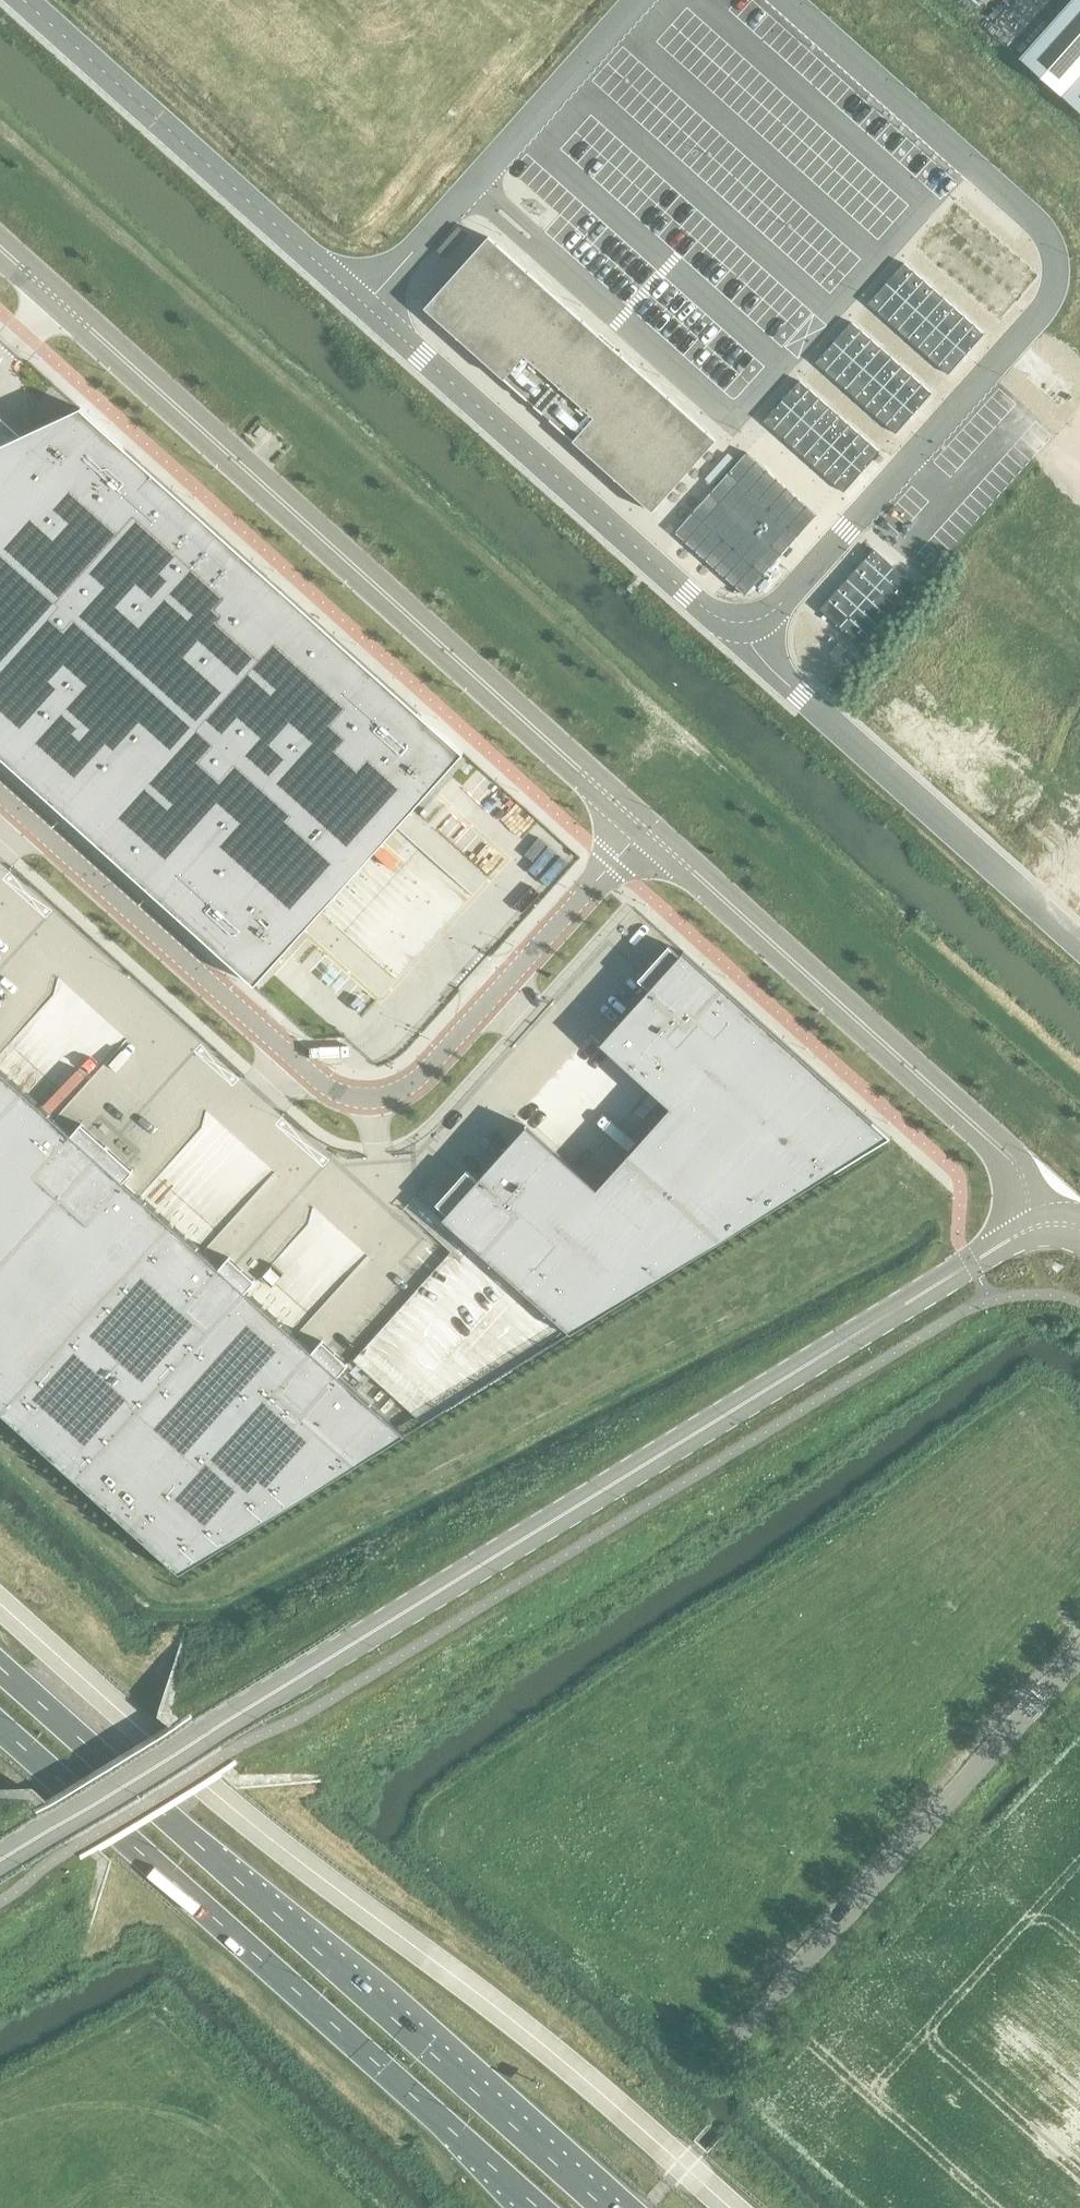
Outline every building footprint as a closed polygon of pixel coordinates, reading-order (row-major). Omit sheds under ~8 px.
[(1020,55),(1079,110),(1079,0),(1070,0),(1020,55)] [(716,440),(488,236),(424,308),(652,511),(716,440)] [(903,262),(867,302),(948,374),(984,334),(903,262)] [(851,321),(815,361),(895,433),(931,393),(851,321)] [(799,380),(763,420),(843,492),(879,451),(799,380)] [(254,984),(312,920),(404,818),(463,752),(80,408),(78,409),(82,411),(30,435),(0,469),(0,755),(254,984)] [(21,440),(0,420),(0,450),(21,440)] [(260,425),(253,433),(261,440),(268,432),(260,425)] [(711,492),(675,532),(745,594),(780,554),(816,514),(746,451),(711,492)] [(873,548),(819,609),(860,644),(914,583),(873,548)] [(838,642),(829,652),(837,659),(846,649),(838,642)] [(446,1213),(442,1218),(570,1333),(889,1137),(683,951),(679,955),(668,945),(637,979),(649,989),(600,1043),(669,1106),(596,1188),(526,1125),(477,1180),(466,1170),(436,1203),(446,1213)] [(12,1038),(0,1051),(0,1063),(53,1112),(64,1100),(57,1093),(64,1086),(12,1038)] [(179,1573),(406,1434),(343,1378),(351,1368),(325,1345),(317,1354),(296,1335),(250,1294),(258,1285),(255,1282),(232,1261),(224,1270),(203,1252),(140,1195),(128,1184),(137,1175),(84,1128),(76,1137),(55,1118),(0,1069),(0,1412),(179,1573)] [(419,1200),(415,1196),(409,1203),(403,1209),(450,1252),(438,1266),(352,1360),(422,1424),(567,1334),(419,1200)]
